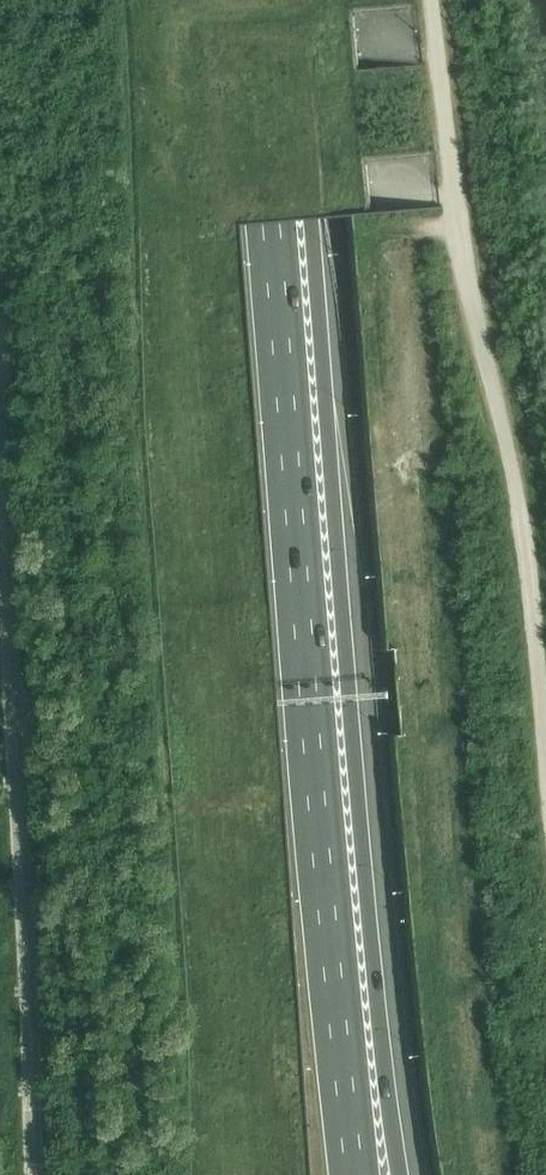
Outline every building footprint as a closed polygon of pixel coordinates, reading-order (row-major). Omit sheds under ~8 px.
[(366,204),(406,199),(380,0),(340,0),(366,204)]
